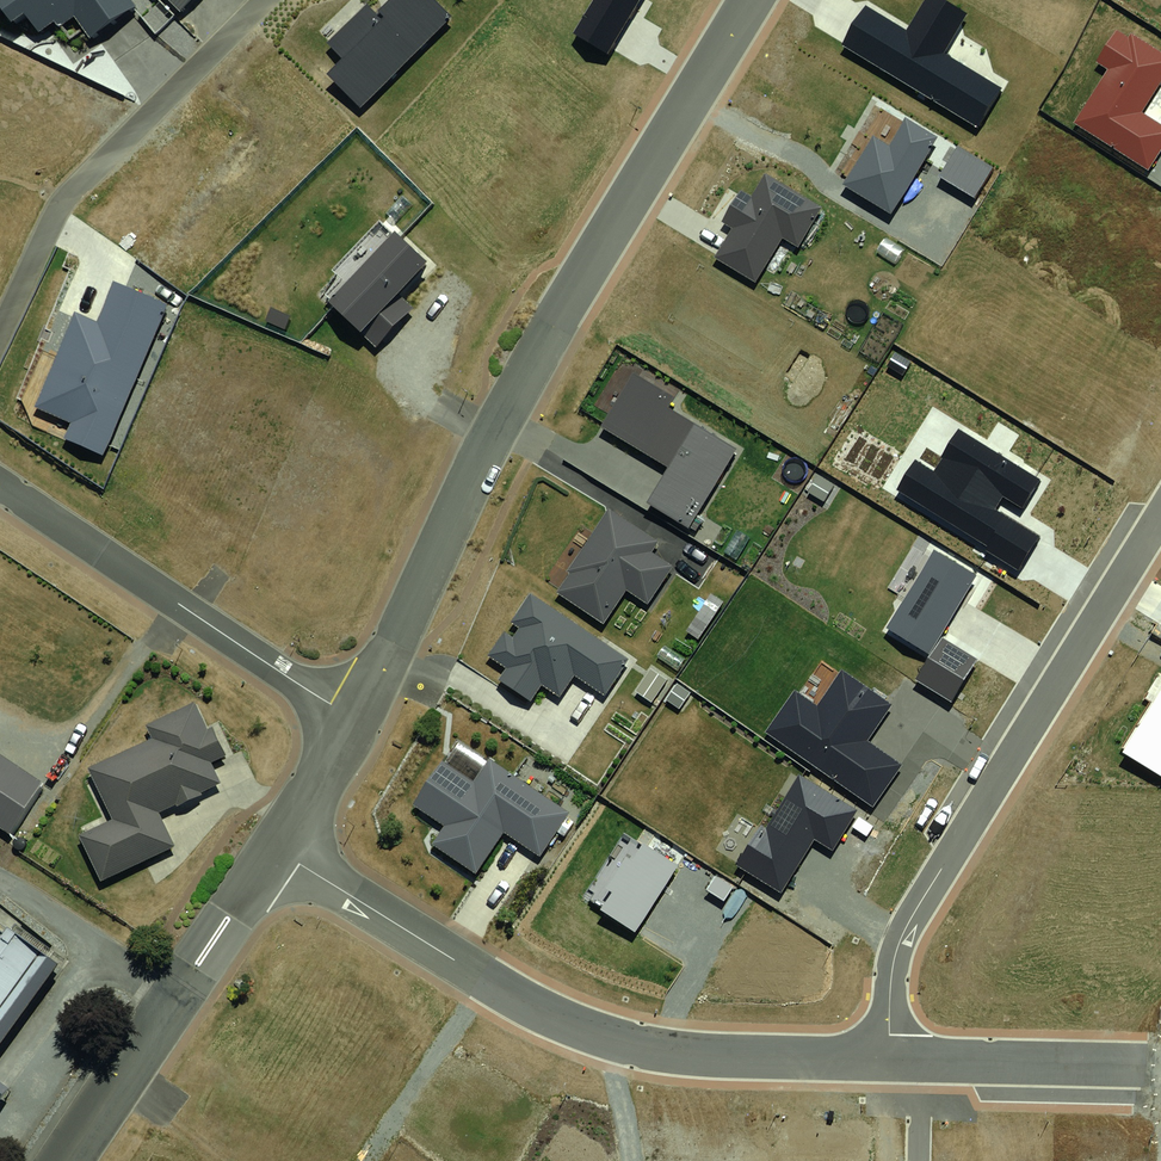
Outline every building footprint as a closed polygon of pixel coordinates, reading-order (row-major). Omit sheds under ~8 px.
[(1,9),(11,23),(24,14),(38,34),(55,22),(60,28),(74,18),(89,39),(135,6),(130,0),(0,0),(0,10),(1,9)] [(179,15),(195,0),(165,0),(179,15)] [(328,75),(359,106),(449,15),(434,0),(388,0),(376,12),(366,2),(326,42),(343,59),(328,75)] [(573,34),(608,55),(641,0),(593,0),(573,34)] [(841,45),(978,128),(1002,89),(942,53),(967,13),(945,0),(925,0),(907,29),(866,4),(841,45)] [(1160,81),(1160,52),(1131,34),(1129,37),(1116,29),(1095,62),(1108,70),(1074,123),(1148,169),(1160,148),(1160,124),(1141,112),(1160,81)] [(873,134),(843,183),(890,212),(936,138),(905,119),(890,144),(873,134)] [(958,145),(939,176),(975,197),(994,167),(958,145)] [(732,228),(715,257),(755,282),(782,237),(798,246),(821,207),(765,173),(752,195),(741,189),(721,222),(732,228)] [(395,230),(327,301),(375,347),(413,307),(398,293),(427,262),(395,230)] [(73,311),(31,407),(70,424),(64,437),(101,454),(166,306),(114,283),(98,322),(73,311)] [(667,467),(646,503),(689,528),(737,449),(668,408),(674,397),(632,373),(600,427),(667,467)] [(915,459),(896,489),(988,546),(985,550),(1018,570),(1039,537),(995,510),(1003,497),(1022,508),(1040,480),(959,429),(933,470),(915,459)] [(570,574),(558,593),(604,624),(627,590),(647,603),(672,566),(651,552),(658,541),(608,508),(566,571),(570,574)] [(934,549),(886,627),(928,653),(976,575),(934,549)] [(627,659),(531,593),(488,656),(505,668),(497,680),(530,702),(542,685),(559,697),(575,673),(604,692),(627,659)] [(978,659),(942,637),(915,680),(951,702),(978,659)] [(794,690),(765,731),(873,806),(902,765),(867,740),(892,704),(842,670),(817,705),(794,690)] [(1122,751),(1160,775),(1160,689),(1122,751)] [(109,819),(76,834),(97,880),(181,841),(165,808),(232,777),(197,703),(146,726),(152,741),(87,771),(109,819)] [(444,759),(413,804),(444,825),(432,844),(476,873),(504,831),(540,855),(570,811),(488,757),(473,779),(444,759)] [(17,835),(43,797),(0,768),(0,823),(17,835)] [(762,825),(738,864),(780,890),(814,836),(833,848),(857,810),(799,775),(766,827),(762,825)] [(677,866),(625,831),(582,897),(634,931),(677,866)] [(47,966),(0,932),(0,1031),(47,966)]
